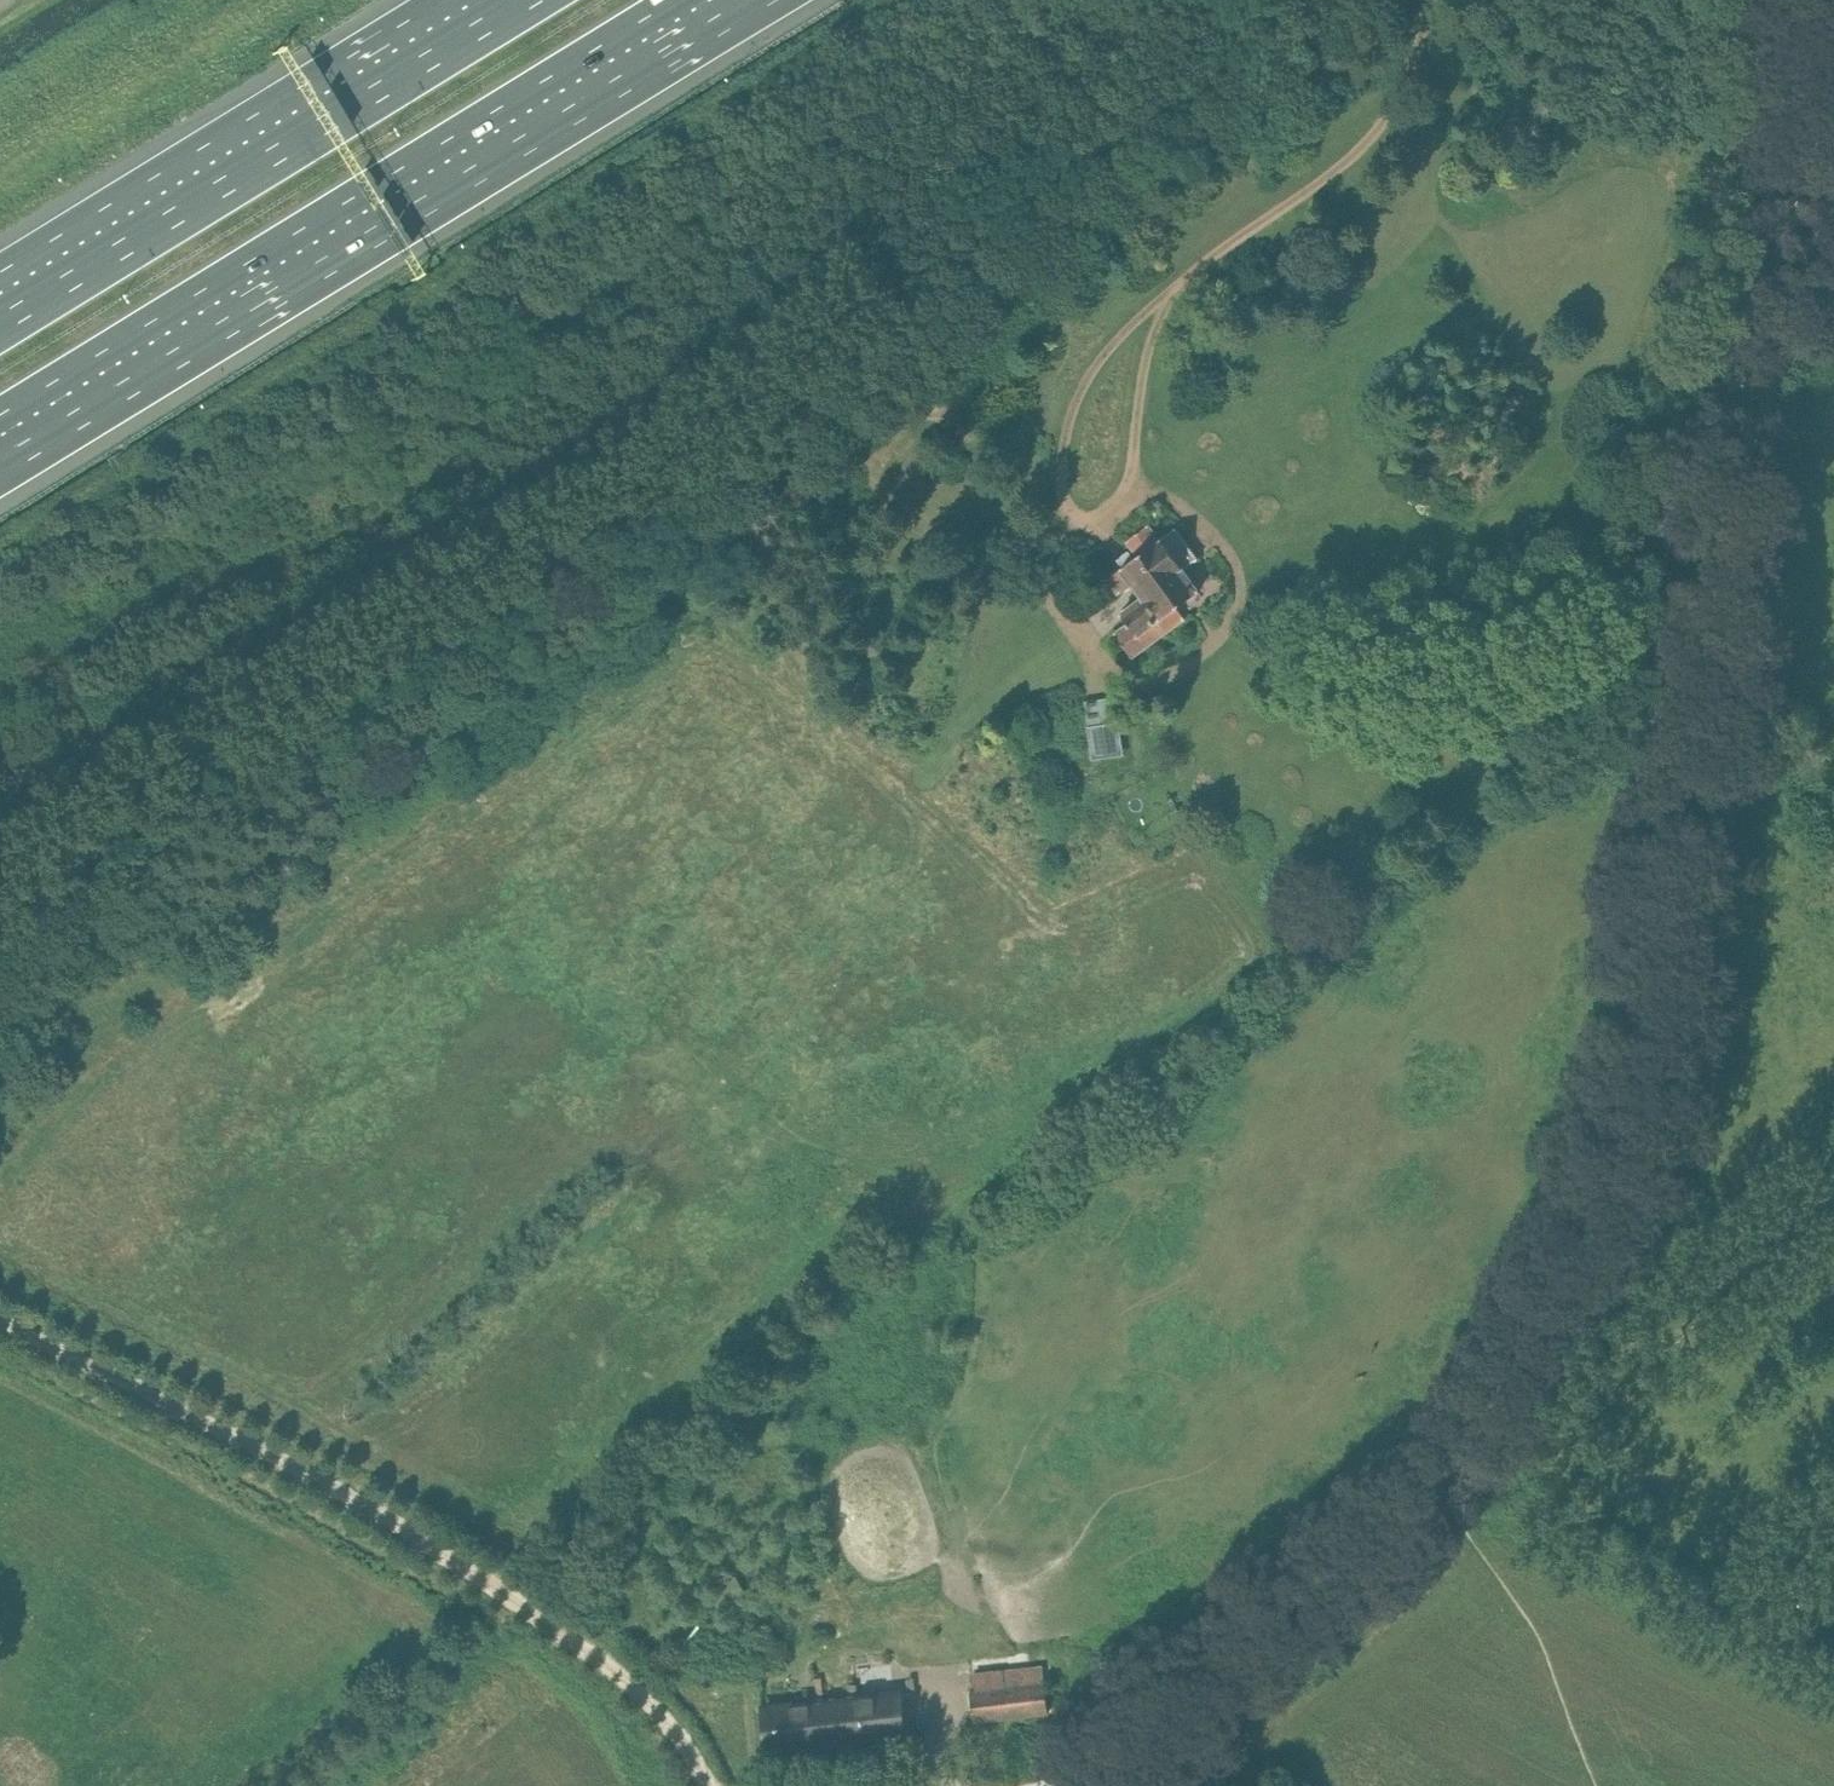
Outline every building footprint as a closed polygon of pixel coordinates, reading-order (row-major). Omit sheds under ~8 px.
[(1114,633),(1132,657),(1185,619),(1176,607),(1199,591),(1183,569),(1198,558),(1176,527),(1159,539),(1148,524),(1126,541),(1137,556),(1106,579),(1118,594),(1132,584),(1142,598),(1120,613),(1127,623),(1114,633)] [(1115,722),(1111,697),(1084,701),(1088,726),(1115,722)] [(1048,1713),(1044,1682),(970,1690),(973,1722),(1048,1713)] [(899,1693),(787,1706),(763,1709),(768,1751),(783,1749),(784,1754),(795,1753),(795,1748),(904,1735),(899,1693)]
